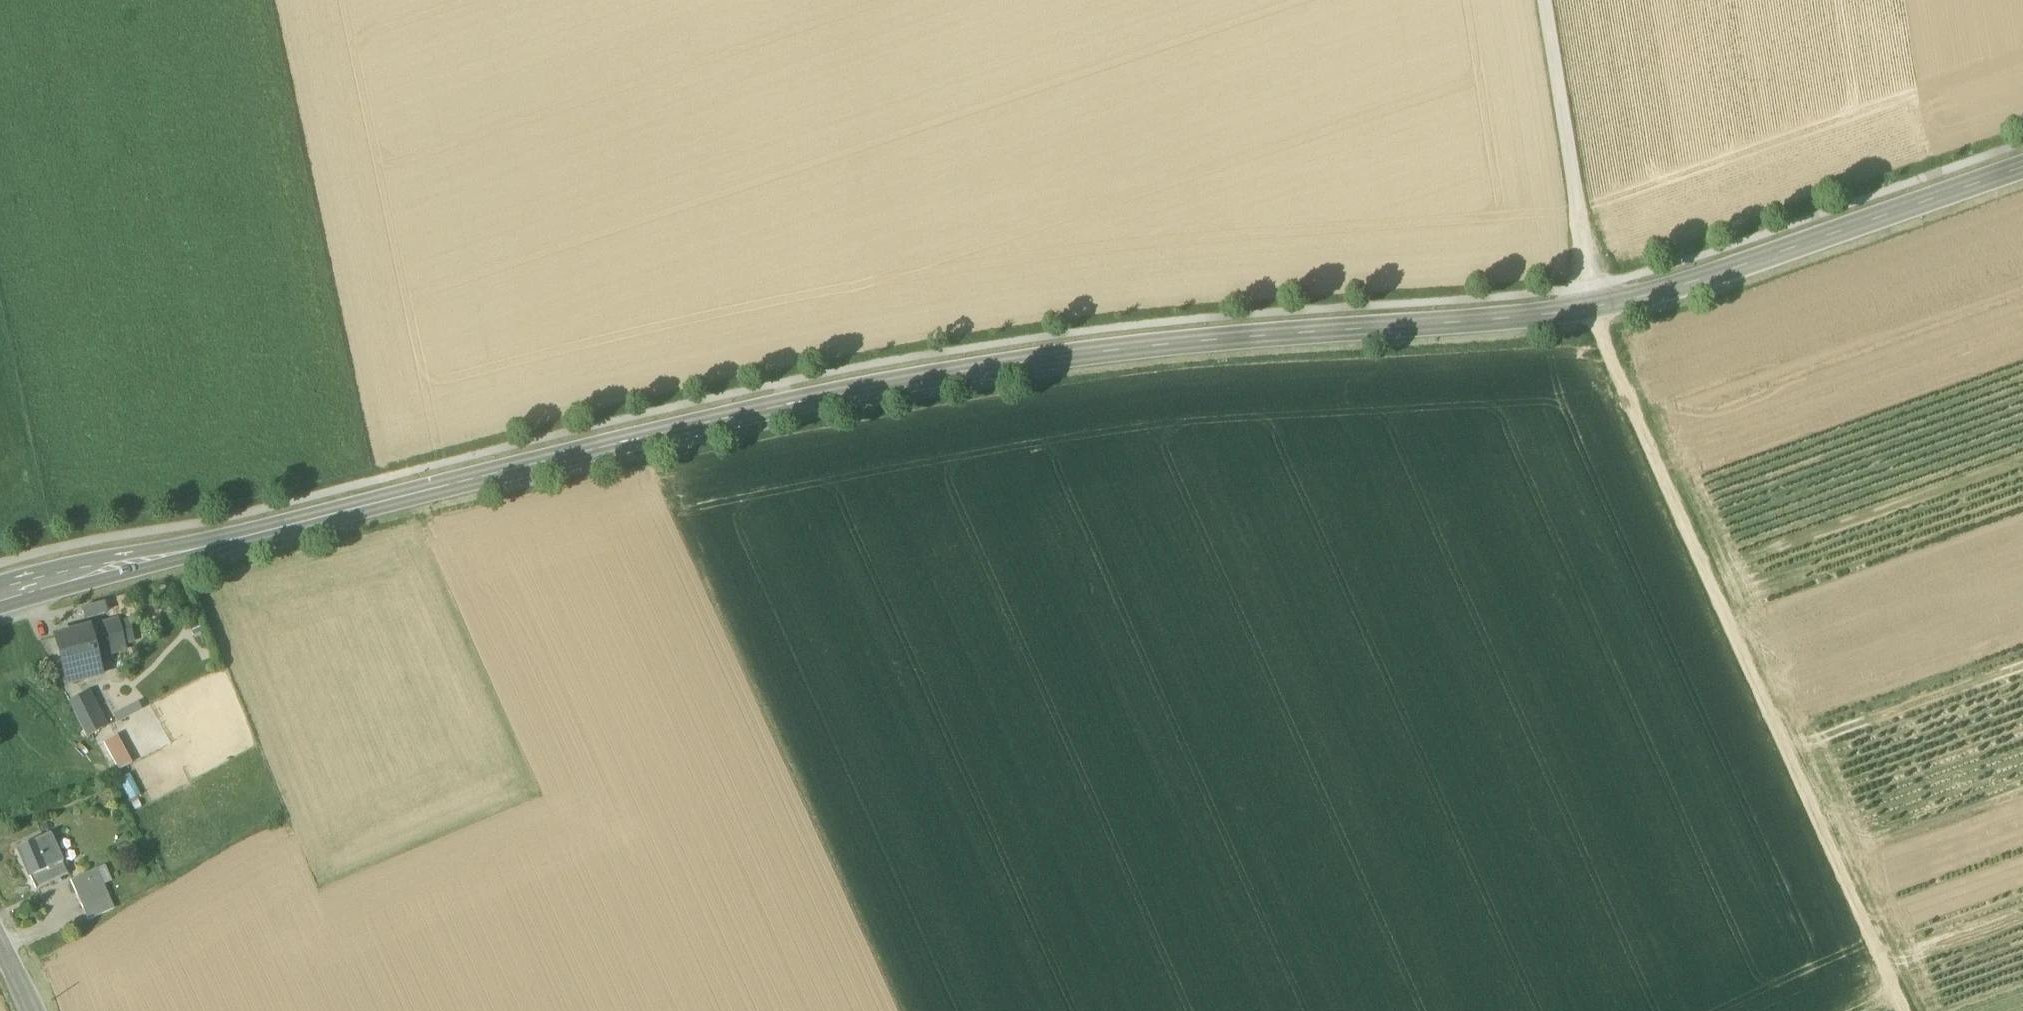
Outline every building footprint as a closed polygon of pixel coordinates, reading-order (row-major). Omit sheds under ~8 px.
[(80,595),(82,604),(100,600),(99,592),(80,595)] [(104,607),(84,612),(87,622),(107,617),(104,607)] [(116,622),(89,630),(88,629),(56,637),(63,666),(63,667),(69,665),(71,672),(73,681),(100,674),(99,668),(96,658),(95,652),(122,645),(121,641),(117,625),(116,622)] [(117,625),(121,641),(131,639),(127,623),(117,625)] [(96,658),(99,668),(105,667),(102,656),(96,658)] [(62,674),(71,672),(69,665),(63,667),(63,666),(60,666),(62,674)] [(70,705),(86,737),(104,728),(88,696),(70,705)] [(115,715),(117,720),(139,709),(137,704),(115,715)] [(102,740),(117,769),(131,762),(116,733),(102,740)] [(17,849),(29,876),(62,862),(49,834),(17,849)] [(67,874),(62,862),(29,876),(35,889),(67,874)] [(113,908),(95,868),(69,879),(87,920),(113,908)]
